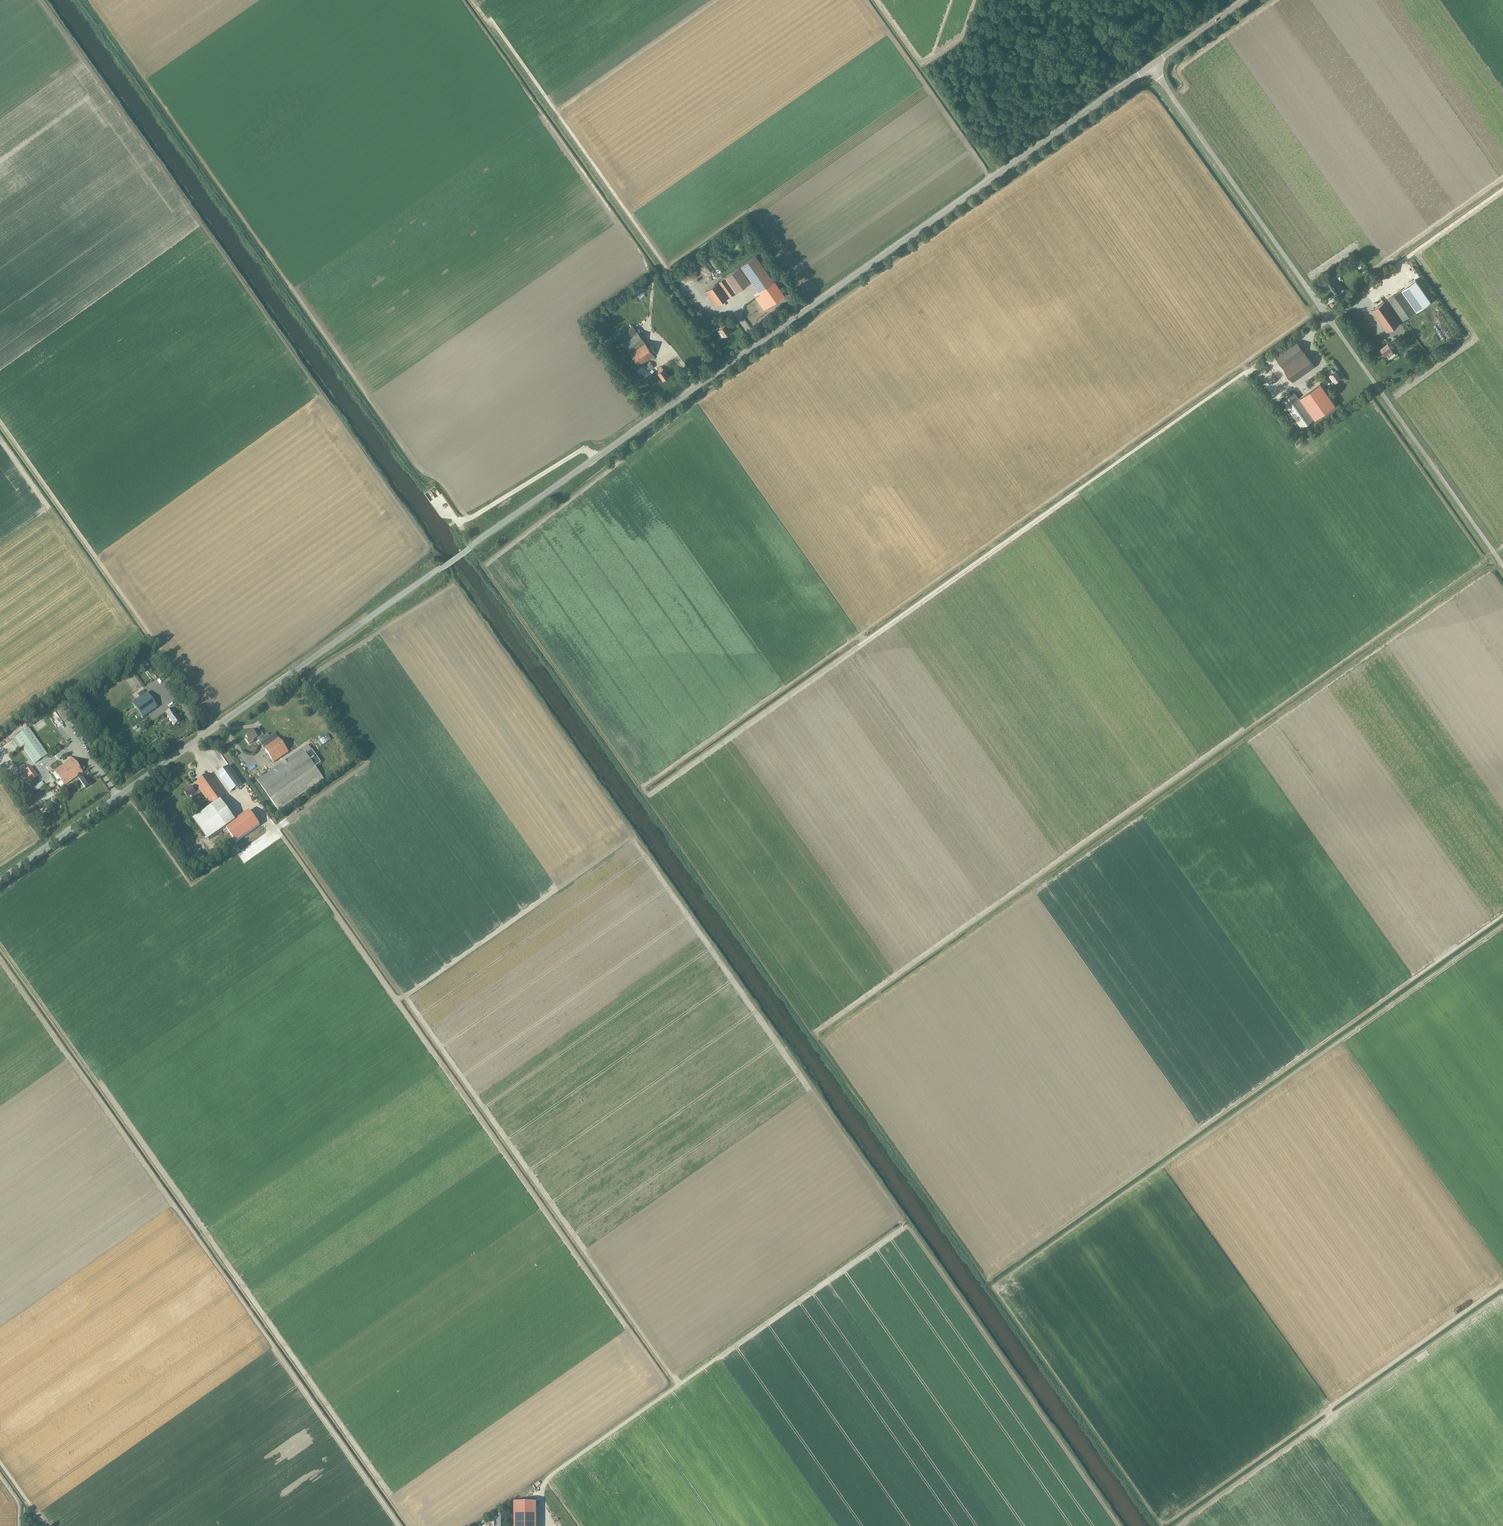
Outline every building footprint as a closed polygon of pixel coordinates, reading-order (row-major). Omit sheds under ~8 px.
[(756,256),(741,266),(760,293),(755,297),(764,309),(784,295),(756,256)] [(705,292),(715,306),(734,293),(750,282),(739,267),(705,292)] [(1331,288),(1336,284),(1333,280),(1340,276),(1337,270),(1331,274),(1333,277),(1326,282),(1331,288)] [(1430,301),(1415,280),(1401,289),(1416,311),(1417,310),(1418,311),(1430,303),(1429,302),(1430,301)] [(1336,284),(1331,288),(1335,294),(1340,291),(1336,284)] [(1387,301),(1389,304),(1390,303),(1403,320),(1415,311),(1400,290),(1388,299),(1388,300),(1387,301)] [(1401,322),(1389,304),(1387,301),(1386,300),(1371,311),(1386,332),(1401,322)] [(725,336),(730,332),(725,325),(723,323),(719,325),(721,328),(719,329),(725,336)] [(629,352),(643,341),(644,341),(632,325),(617,336),(629,352)] [(643,341),(629,352),(639,366),(654,355),(643,341)] [(1283,367),(1304,352),(1297,342),(1275,357),(1283,367)] [(1388,343),(1380,349),(1385,356),(1387,354),(1388,355),(1394,352),(1393,351),(1396,349),(1392,343),(1389,345),(1388,343)] [(1304,352),(1283,367),(1293,382),(1315,367),(1304,352)] [(649,371),(654,367),(650,362),(645,365),(649,371)] [(663,380),(668,376),(663,369),(661,366),(657,369),(659,371),(658,372),(663,380)] [(1335,382),(1341,378),(1336,370),(1334,372),(1332,369),(1326,373),(1328,376),(1330,375),(1335,382)] [(1320,383),(1299,398),(1308,411),(1314,419),(1335,404),(1320,383)] [(1308,411),(1299,398),(1295,392),(1282,401),(1301,428),(1314,419),(1308,411)] [(142,718),(157,707),(147,693),(132,703),(142,718)] [(179,722),(174,715),(175,714),(171,709),(165,713),(169,718),(174,726),(179,722)] [(16,737),(34,764),(47,755),(28,728),(16,737)] [(274,762),(289,752),(275,732),(264,740),(263,739),(264,740),(270,736),(268,733),(262,737),(262,738),(256,729),(253,731),(246,736),(247,738),(245,739),(249,745),(254,741),(253,740),(257,738),(260,743),(274,762)] [(306,795),(304,793),(324,779),(316,766),(321,762),(312,750),(308,744),(302,748),(257,780),(279,811),(299,796),(301,799),(306,795)] [(85,788),(90,785),(85,777),(84,778),(81,774),(82,773),(82,772),(85,769),(80,762),(76,764),(72,758),(54,771),(64,786),(77,776),(80,780),(79,781),(85,788)] [(230,792),(242,784),(229,765),(217,774),(230,792)] [(30,783),(38,776),(31,766),(22,772),(30,783)] [(220,799),(225,795),(210,773),(195,784),(196,785),(192,788),(191,787),(184,792),(188,798),(191,795),(193,799),(202,793),(211,807),(194,819),(209,840),(226,828),(236,842),(260,825),(249,810),(235,820),(220,799)] [(247,808),(239,815),(240,816),(248,809),(247,808)] [(530,1503),(514,1503),(514,1525),(530,1525),(530,1503)]
